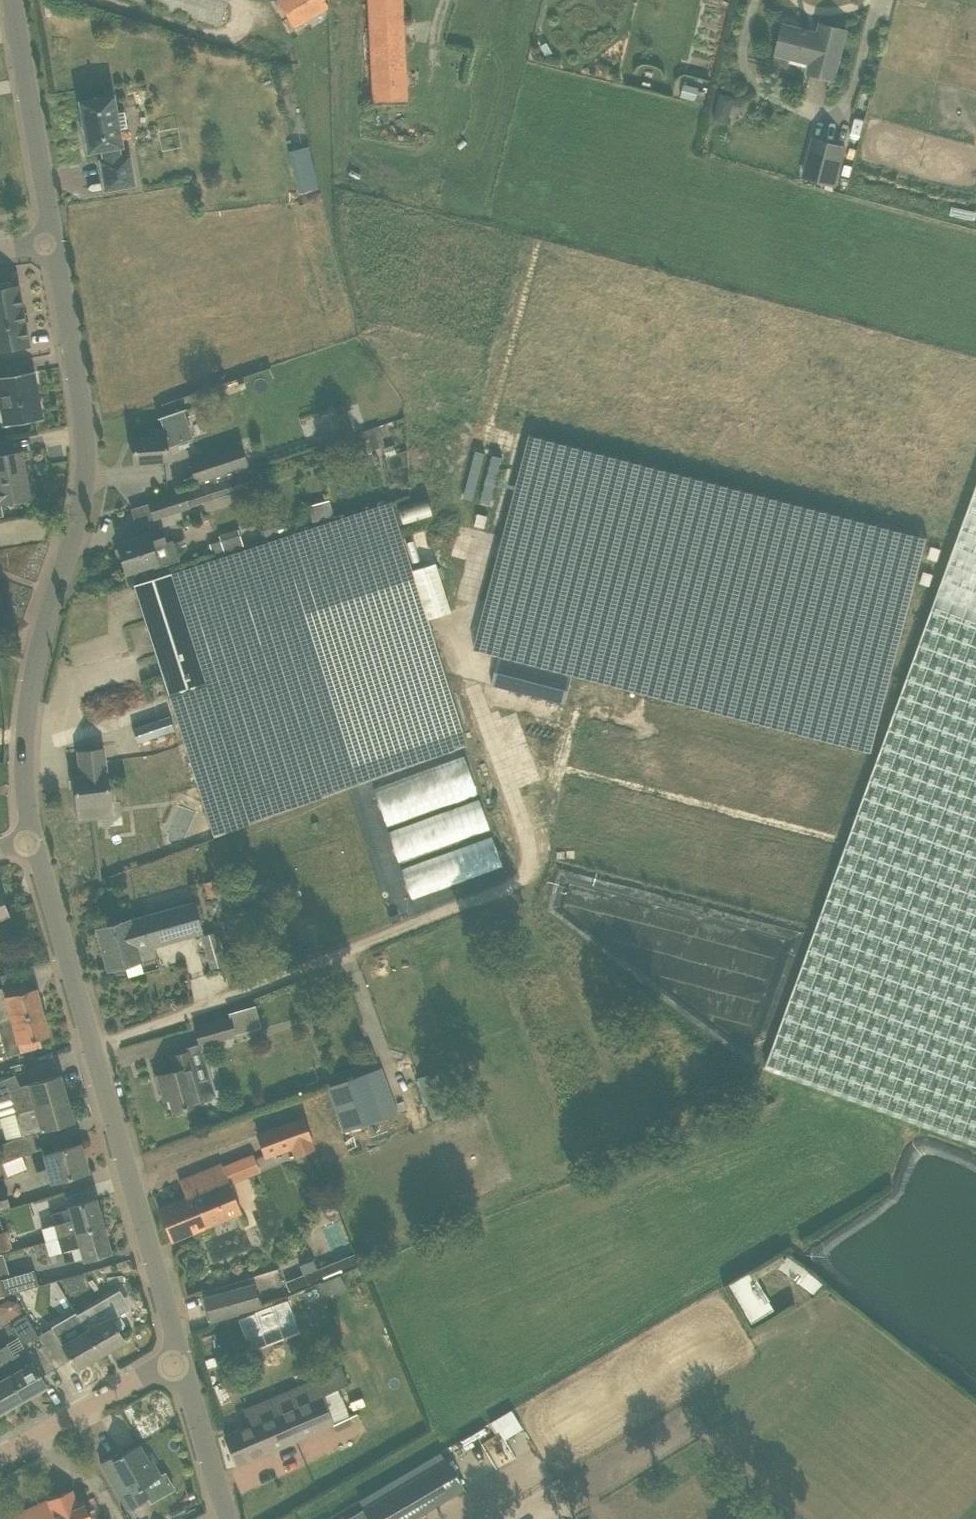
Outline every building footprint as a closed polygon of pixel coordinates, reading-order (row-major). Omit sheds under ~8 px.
[(220,24),(228,0),(142,0),(220,24)] [(325,0),(277,0),(294,28),(329,5),(325,0)] [(373,103),(407,101),(402,0),(368,0),(373,103)] [(785,24),(780,44),(775,63),(789,67),(791,59),(810,64),(808,72),(834,79),(847,30),(821,23),(819,33),(808,30),(809,28),(806,27),(805,29),(785,24)] [(701,81),(686,77),(683,91),(698,95),(701,81)] [(704,104),(707,93),(699,91),(696,102),(704,104)] [(720,93),(717,107),(726,109),(733,105),(735,97),(720,93)] [(106,189),(134,184),(129,155),(120,157),(118,146),(122,145),(119,128),(127,127),(124,111),(116,112),(113,95),(80,101),(83,120),(83,121),(85,132),(85,131),(89,151),(102,148),(104,160),(101,160),(106,189)] [(835,185),(845,147),(814,138),(804,177),(835,185)] [(303,194),(319,190),(308,147),(293,151),(303,194)] [(30,345),(20,284),(0,288),(0,350),(30,345)] [(4,425),(43,418),(34,370),(0,376),(0,399),(4,425)] [(166,460),(165,446),(191,437),(183,410),(186,408),(158,417),(158,418),(160,417),(164,428),(150,429),(150,436),(132,437),(134,462),(166,460)] [(339,426),(334,412),(305,422),(309,436),(339,426)] [(475,649),(644,692),(872,752),(928,537),(531,434),(475,649)] [(388,453),(397,450),(394,441),(385,444),(388,453)] [(195,484),(215,477),(248,466),(240,443),(188,460),(195,484)] [(466,466),(492,473),(497,456),(471,449),(466,466)] [(30,497),(21,451),(0,455),(0,515),(3,515),(1,503),(30,497)] [(190,506),(249,487),(262,483),(257,466),(184,490),(189,505),(190,506)] [(184,490),(149,502),(154,517),(189,505),(184,490)] [(933,610),(767,1066),(975,1142),(975,491),(933,610)] [(334,515),(329,499),(316,503),(320,519),(334,515)] [(451,611),(450,610),(435,563),(437,562),(427,528),(402,535),(391,501),(378,505),(171,573),(250,824),(467,746),(426,619),(451,611)] [(173,539),(166,542),(161,527),(117,542),(127,572),(153,564),(155,568),(180,560),(173,539)] [(219,535),(221,540),(210,543),(213,555),(243,546),(238,529),(219,535)] [(171,573),(134,584),(214,836),(250,824),(171,573)] [(499,656),(492,684),(492,685),(566,704),(573,675),(499,656)] [(170,716),(157,720),(162,733),(174,729),(170,716)] [(137,742),(162,733),(157,720),(133,728),(137,742)] [(74,777),(77,806),(78,806),(80,818),(97,816),(95,804),(110,802),(107,773),(106,773),(103,748),(79,751),(82,776),(74,777)] [(385,822),(479,790),(467,755),(373,787),(385,822)] [(483,800),(389,830),(398,858),(492,828),(483,800)] [(402,867),(411,896),(505,867),(495,837),(402,867)] [(195,900),(115,923),(96,928),(108,969),(143,959),(140,948),(203,931),(195,900)] [(226,946),(206,951),(211,969),(230,964),(226,946)] [(0,987),(0,1022),(43,1011),(36,987),(27,989),(24,981),(0,987)] [(42,1046),(40,1037),(49,1035),(43,1011),(0,1022),(0,1029),(7,1055),(42,1046)] [(200,1044),(235,1034),(230,1019),(196,1028),(200,1044)] [(173,1110),(193,1104),(212,1099),(215,1096),(216,1091),(214,1082),(210,1078),(207,1077),(197,1080),(188,1050),(173,1055),(177,1069),(158,1075),(163,1094),(168,1092),(173,1110)] [(442,1067),(419,1076),(418,1076),(429,1104),(453,1095),(442,1067)] [(341,1131),(355,1126),(381,1116),(366,1073),(325,1088),(331,1103),(333,1102),(338,1115),(336,1116),(341,1131)] [(14,1087),(16,1095),(12,1103),(14,1112),(67,1097),(60,1074),(14,1087)] [(67,1097),(14,1112),(21,1136),(0,1142),(0,1154),(3,1162),(38,1148),(33,1132),(74,1121),(67,1097)] [(265,1157),(291,1148),(294,1156),(316,1148),(304,1116),(257,1133),(265,1157)] [(43,1183),(88,1170),(80,1143),(45,1153),(49,1166),(39,1169),(43,1183)] [(241,1210),(221,1163),(180,1180),(187,1196),(159,1208),(172,1240),(241,1210)] [(10,1206),(5,1188),(0,1189),(0,1209),(10,1206)] [(54,1226),(58,1238),(104,1225),(96,1197),(70,1205),(74,1219),(54,1226)] [(104,1225),(58,1238),(62,1251),(81,1246),(85,1260),(111,1251),(104,1225)] [(0,1231),(0,1250),(13,1247),(8,1229),(0,1231)] [(814,1290),(821,1280),(785,1255),(777,1265),(814,1290)] [(314,1259),(299,1265),(307,1283),(321,1277),(314,1259)] [(3,1293),(3,1295),(38,1285),(34,1269),(0,1279),(0,1285),(3,1293)] [(750,1319),(771,1310),(753,1269),(731,1279),(750,1319)] [(320,1278),(323,1291),(344,1287),(342,1274),(320,1278)] [(51,1319),(71,1309),(56,1278),(36,1287),(51,1319)] [(261,1307),(260,1303),(254,1282),(205,1296),(212,1321),(261,1307)] [(8,1317),(21,1341),(36,1332),(14,1294),(0,1302),(0,1314),(3,1320),(8,1317)] [(301,1334),(301,1333),(288,1297),(236,1317),(250,1353),(301,1334)] [(111,1316),(87,1329),(101,1353),(125,1340),(111,1316)] [(76,1368),(101,1353),(87,1329),(63,1343),(53,1326),(37,1335),(56,1366),(71,1358),(76,1368)] [(24,1348),(2,1361),(23,1398),(47,1385),(41,1375),(56,1366),(37,1335),(22,1344),(24,1348)] [(23,1398),(2,1361),(0,1362),(0,1412),(23,1398)] [(238,1464),(331,1422),(349,1414),(338,1388),(348,1384),(342,1369),(245,1409),(251,1423),(225,1434),(238,1464)] [(491,1418),(504,1438),(522,1427),(510,1407),(491,1418)] [(115,1454),(100,1462),(127,1509),(149,1497),(143,1486),(162,1475),(152,1457),(149,1459),(140,1443),(117,1457),(115,1454)] [(463,1488),(446,1459),(364,1507),(371,1518),(410,1518),(463,1488)] [(85,1504),(83,1499),(77,1502),(72,1489),(4,1518),(92,1518),(85,1504)]
